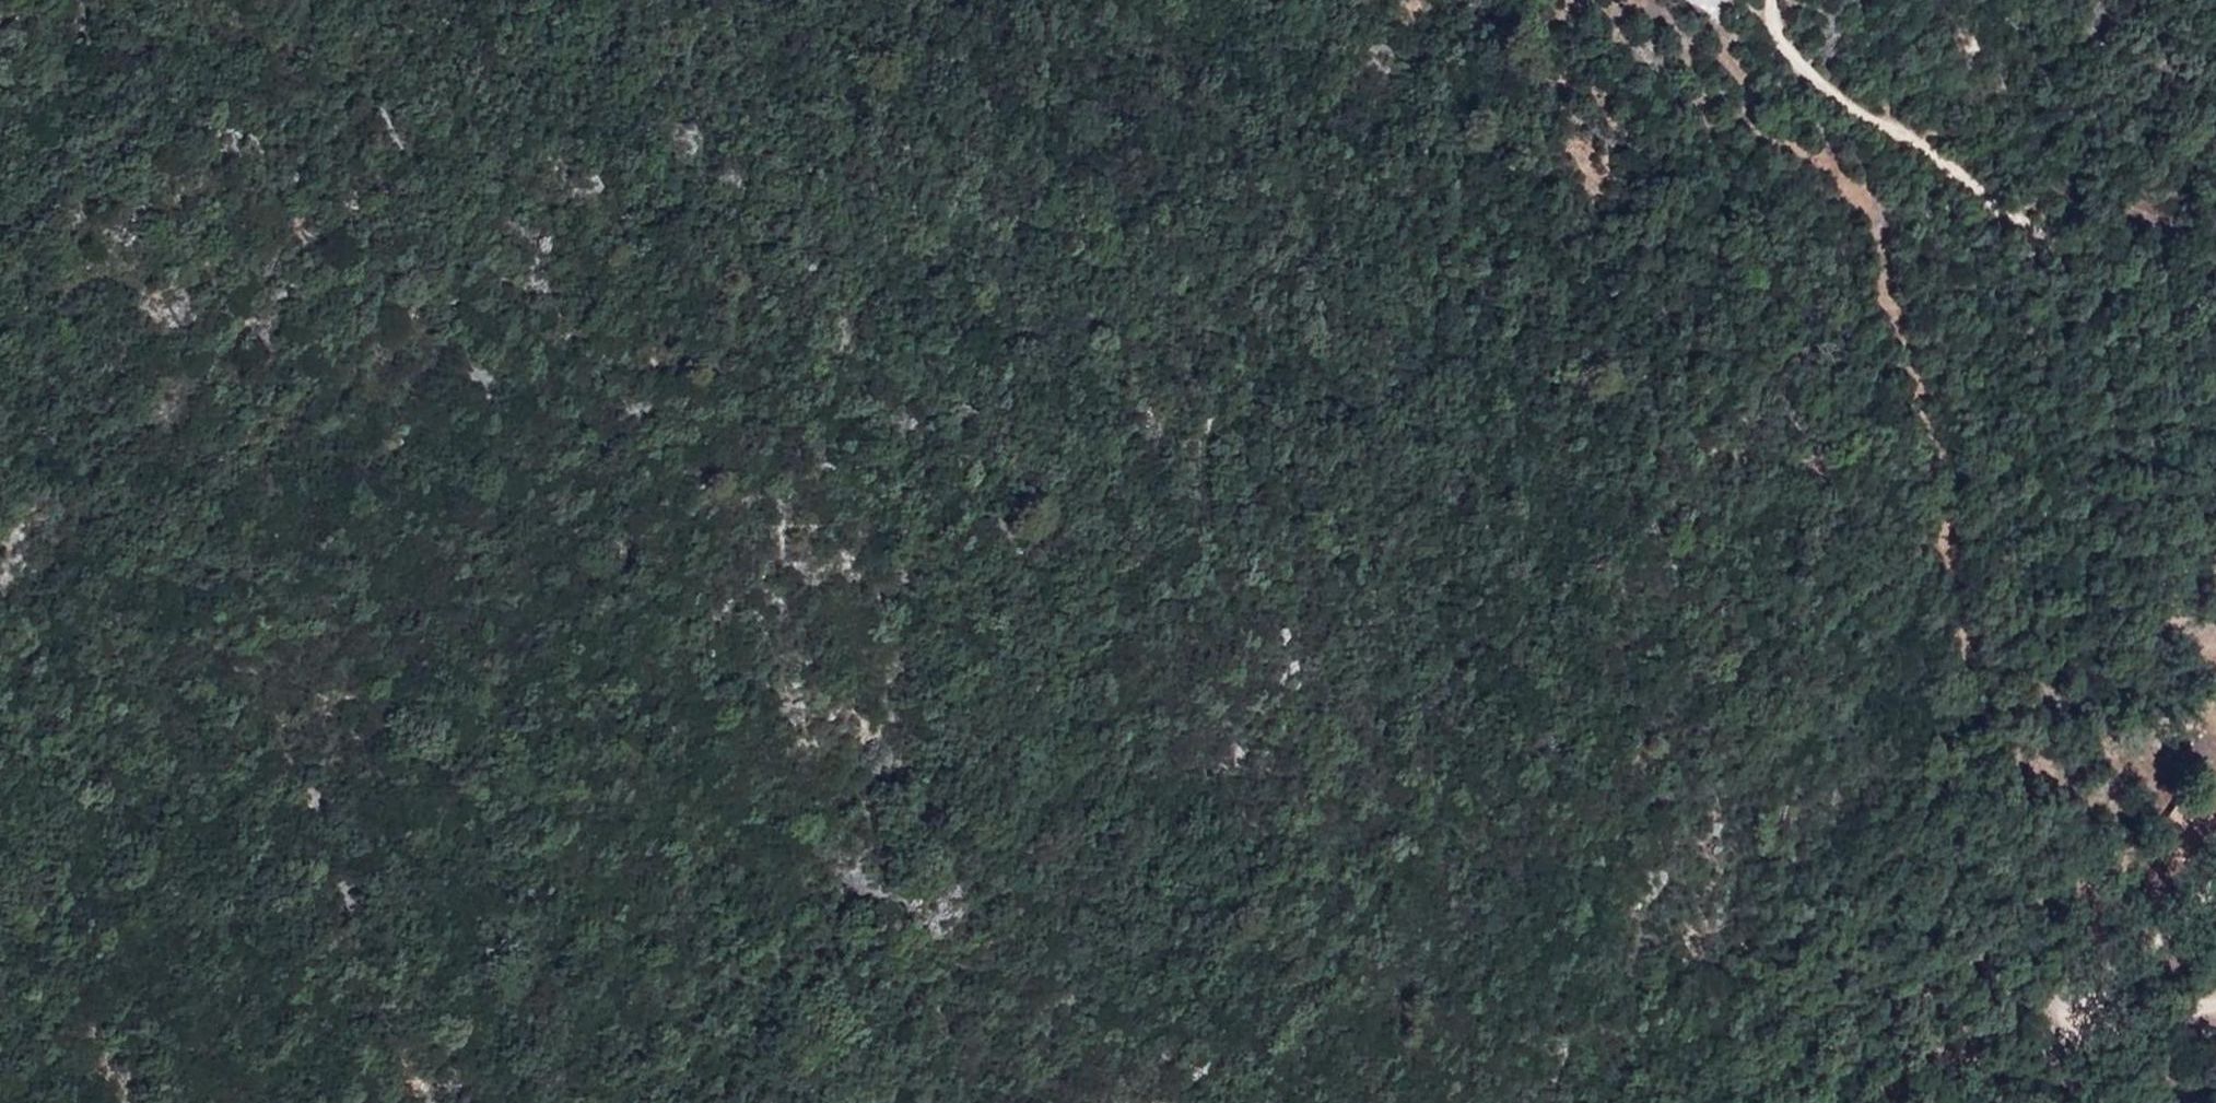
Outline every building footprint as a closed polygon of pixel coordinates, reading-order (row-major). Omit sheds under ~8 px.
[(2207,805),(2215,814),(2215,795),(2207,805)] [(2173,865),(2200,836),(2181,821),(2157,848),(2173,865)]
